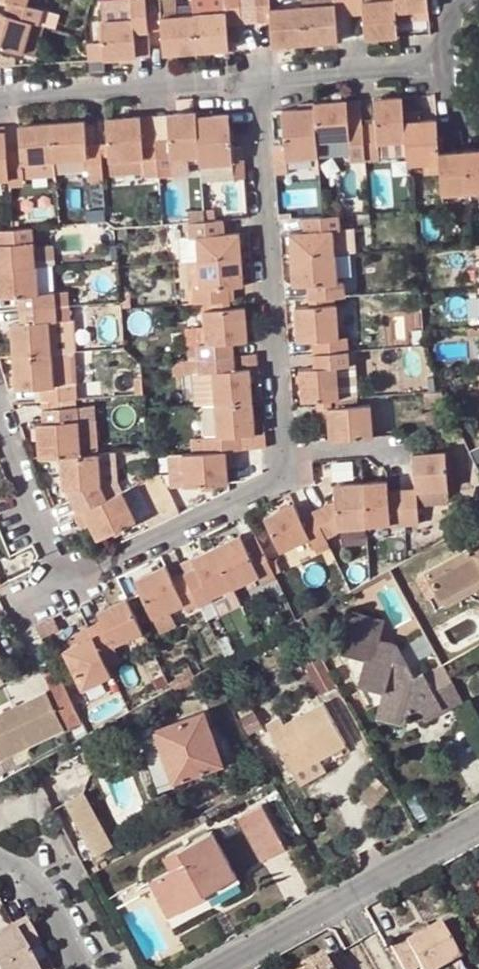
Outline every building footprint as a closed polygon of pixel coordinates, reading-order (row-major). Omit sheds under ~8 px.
[(44,9),(26,3),(27,0),(6,0),(2,12),(33,22),(39,24),(44,9)] [(134,22),(132,0),(115,0),(101,1),(103,24),(134,22)] [(147,0),(132,0),(134,22),(103,24),(105,52),(105,59),(137,56),(135,34),(149,32),(147,0)] [(196,17),(179,18),(164,19),(162,0),(147,0),(149,32),(162,31),(164,55),(199,52),(196,17)] [(164,19),(179,18),(177,0),(162,0),(164,19)] [(227,0),(195,0),(196,17),(228,15),(227,0)] [(242,0),(227,0),(228,15),(196,17),(199,52),(232,50),(230,26),(243,25),(242,0)] [(305,8),(273,10),(272,0),(257,0),(259,23),(270,22),(272,47),(308,45),(305,8)] [(336,6),(305,8),(308,45),(341,42),(339,19),(352,18),(351,0),(335,0),(336,6)] [(305,8),(336,6),(335,0),(305,0),(305,8)] [(366,0),(351,0),(352,18),(366,16),(368,40),(399,38),(398,23),(397,2),(366,4),(366,0)] [(432,11),(431,0),(397,0),(397,2),(398,23),(415,22),(415,12),(432,11)] [(59,13),(44,9),(39,24),(45,25),(55,28),(59,13)] [(0,11),(0,45),(23,53),(33,22),(2,12),(0,11)] [(433,21),(432,11),(415,12),(415,22),(433,21)] [(33,22),(23,53),(35,56),(45,25),(39,24),(33,22)] [(137,56),(151,55),(149,32),(135,34),(137,56)] [(406,113),(422,112),(420,96),(405,97),(406,113)] [(376,99),(378,123),(364,124),(364,125),(367,159),(381,158),(380,143),(408,140),(406,113),(405,97),(376,99)] [(350,101),(352,126),(364,125),(364,124),(363,100),(350,101)] [(353,155),(353,160),(367,159),(364,125),(352,126),(350,101),(316,103),(319,141),(352,139),(353,155)] [(301,104),(301,111),(283,112),(285,143),(287,159),(321,157),(319,141),(316,103),(301,104)] [(203,155),(204,164),(233,162),(236,162),(234,148),(231,115),(213,116),(212,111),(200,112),(203,155)] [(174,157),(203,155),(200,112),(170,114),(172,138),(159,139),(162,174),(175,173),(174,157)] [(410,167),(442,164),(441,152),(439,120),(422,122),(422,112),(406,113),(408,140),(410,167)] [(110,118),(111,142),(112,155),(112,159),(145,158),(147,175),(162,174),(159,139),(144,140),(141,116),(110,118)] [(55,122),(57,158),(87,156),(89,179),(105,178),(104,156),(103,143),(89,144),(86,120),(55,122)] [(26,160),(57,158),(55,122),(21,124),(23,146),(10,147),(12,184),(28,183),(27,175),(26,160)] [(319,141),(321,157),(353,155),(352,139),(319,141)] [(112,155),(111,142),(103,143),(104,156),(112,155)] [(276,175),(288,174),(287,159),(285,143),(276,144),(274,147),(276,175)] [(234,148),(236,162),(233,162),(235,173),(248,172),(247,147),(234,148)] [(470,191),(478,190),(478,149),(466,150),(470,191)] [(442,164),(443,193),(462,191),(470,191),(466,150),(441,152),(442,164)] [(57,158),(26,160),(27,175),(58,173),(57,158)] [(147,175),(145,158),(112,159),(113,177),(147,175)] [(235,173),(233,162),(204,164),(205,179),(235,176),(235,173)] [(478,199),(478,190),(470,191),(471,200),(478,199)] [(465,209),(462,191),(443,193),(444,207),(445,211),(465,209)] [(219,219),(217,207),(207,208),(208,220),(219,219)] [(371,220),(371,213),(359,214),(360,221),(371,220)] [(324,216),(305,217),(305,232),(292,234),(293,258),(333,255),(332,232),(339,231),(338,215),(324,216)] [(208,220),(188,222),(189,240),(198,239),(200,262),(242,259),(240,235),(225,235),(224,219),(219,219),(208,220)] [(62,235),(61,226),(53,226),(54,235),(62,235)] [(36,266),(35,247),(33,228),(15,229),(9,229),(0,230),(0,268),(36,266)] [(200,262),(198,239),(189,240),(190,262),(198,262),(200,262)] [(54,245),(35,247),(36,266),(51,265),(56,265),(54,245)] [(343,284),(338,284),(335,255),(333,255),(293,258),(294,288),(309,287),(310,299),(324,298),(344,297),(343,284)] [(200,291),(194,291),(195,304),(216,303),(231,302),(230,290),(245,288),(242,259),(200,262),(198,262),(200,291)] [(189,292),(194,291),(200,291),(198,262),(190,262),(187,262),(189,292)] [(51,265),(36,266),(37,283),(53,282),(51,265)] [(38,293),(37,283),(36,266),(0,268),(0,296),(20,294),(21,309),(56,307),(55,292),(38,293)] [(55,292),(56,307),(71,306),(70,291),(55,292)] [(310,309),(324,308),(324,298),(310,299),(310,309)] [(231,302),(216,303),(217,314),(231,313),(231,302)] [(73,352),(71,306),(56,307),(57,319),(50,320),(52,353),(73,352)] [(56,307),(21,309),(22,321),(12,322),(14,356),(52,353),(50,320),(57,319),(56,307)] [(324,308),(310,309),(297,309),(298,344),(313,344),(313,355),(348,352),(347,339),(338,340),(335,307),(324,308)] [(246,311),(231,313),(217,314),(206,315),(208,344),(197,345),(199,360),(236,357),(235,347),(249,345),(246,311)] [(191,361),(199,360),(197,345),(190,346),(191,361)] [(52,353),(53,385),(76,383),(73,352),(52,353)] [(348,352),(313,355),(315,371),(300,372),(302,401),(319,400),(334,399),(339,398),(337,371),(350,369),(348,352)] [(41,402),(55,401),(77,399),(76,383),(53,385),(52,353),(14,356),(15,388),(40,387),(41,402)] [(199,360),(200,377),(212,375),(214,405),(253,402),(251,372),(237,373),(236,357),(199,360)] [(214,405),(212,375),(200,377),(203,406),(214,405)] [(320,412),(335,410),(334,399),(319,400),(320,412)] [(217,437),(205,438),(206,454),(236,452),(241,452),(240,437),(255,435),(253,402),(214,405),(217,437)] [(203,406),(205,438),(217,437),(214,405),(203,406)] [(55,408),(41,409),(42,424),(37,424),(38,458),(63,456),(99,454),(97,420),(78,422),(77,407),(55,408)] [(335,410),(320,412),(321,426),(330,425),(332,441),(374,438),(372,408),(335,410)] [(240,437),(241,452),(259,451),(266,449),(265,434),(255,435),(240,437)] [(193,455),(206,454),(205,438),(191,441),(193,455)] [(193,455),(184,455),(185,487),(227,483),(226,465),(237,465),(236,452),(206,454),(193,455)] [(78,514),(106,501),(100,487),(99,454),(63,456),(63,489),(67,489),(78,514)] [(184,455),(168,456),(170,488),(185,487),(184,455)] [(414,465),(416,491),(402,492),(405,526),(421,524),(417,495),(449,492),(446,455),(414,457),(414,465)] [(123,493),(116,479),(100,487),(106,501),(123,493)] [(364,485),(367,526),(390,523),(390,528),(405,526),(402,492),(389,493),(389,483),(364,485)] [(347,532),(345,528),(367,526),(364,485),(335,487),(336,499),(313,511),(328,541),(347,532)] [(123,493),(136,521),(144,517),(131,489),(123,493)] [(90,525),(98,540),(136,521),(123,493),(106,501),(78,514),(74,516),(82,529),(90,525)] [(310,541),(315,552),(329,545),(328,541),(313,511),(300,518),(293,505),(264,519),(283,553),(310,541)] [(276,575),(270,564),(261,544),(248,550),(244,541),(241,536),(215,548),(215,549),(233,586),(235,589),(259,577),(262,582),(276,575)] [(427,571),(440,595),(478,574),(478,542),(427,571)] [(186,573),(201,606),(216,600),(214,596),(233,586),(215,549),(193,559),(198,567),(186,573)] [(270,564),(276,575),(281,573),(276,561),(270,564)] [(155,617),(171,610),(184,604),(188,612),(201,606),(186,573),(175,579),(168,566),(138,581),(155,617)] [(360,594),(392,577),(387,569),(371,578),(355,587),(360,594)] [(440,595),(446,604),(478,587),(478,574),(440,595)] [(259,577),(235,589),(241,602),(266,590),(264,587),(278,580),(276,575),(262,582),(259,577)] [(104,658),(118,652),(120,650),(117,645),(143,633),(127,599),(98,613),(102,621),(89,627),(104,658)] [(179,625),(171,610),(155,617),(163,633),(179,625)] [(382,689),(378,705),(406,713),(407,708),(414,720),(421,716),(457,696),(441,666),(439,663),(414,676),(397,645),(377,639),(381,621),(349,611),(338,652),(362,659),(356,682),(382,689)] [(65,650),(82,689),(112,675),(108,668),(104,658),(89,627),(76,633),(80,642),(65,650)] [(315,649),(305,631),(298,634),(308,653),(315,649)] [(122,661),(118,652),(104,658),(108,668),(122,661)] [(27,658),(14,664),(20,676),(32,670),(27,658)] [(336,688),(321,659),(307,667),(322,696),(336,688)] [(173,686),(191,676),(188,671),(167,682),(170,689),(173,686)] [(0,759),(80,721),(61,683),(0,713),(0,759)] [(457,696),(421,716),(425,724),(461,703),(457,696)] [(307,714),(283,726),(277,715),(265,722),(292,773),(317,759),(343,746),(319,703),(306,710),(307,714)] [(402,726),(406,713),(378,705),(375,717),(402,726)] [(203,710),(154,727),(169,782),(222,765),(203,710)] [(154,727),(153,723),(135,729),(157,789),(170,785),(169,782),(154,727)] [(323,771),(317,759),(292,773),(299,784),(323,771)] [(68,802),(98,856),(115,846),(86,793),(68,802)] [(260,805),(237,817),(260,860),(283,848),(260,805)] [(202,891),(234,875),(208,831),(159,858),(166,870),(146,882),(165,916),(204,895),(202,891)] [(473,896),(478,893),(478,875),(466,883),(473,896)] [(387,944),(400,968),(416,968),(417,968),(418,968),(441,968),(457,960),(447,943),(460,935),(450,917),(427,930),(421,934),(416,926),(387,944)] [(30,947),(32,950),(41,945),(27,918),(9,928),(12,931),(30,947)] [(416,926),(421,934),(427,930),(422,923),(416,926)] [(0,939),(0,968),(38,968),(28,952),(32,950),(30,947),(12,931),(9,928),(1,932),(4,937),(0,939)] [(378,932),(365,938),(379,968),(394,968),(378,932)] [(460,935),(447,943),(457,960),(470,952),(460,935)] [(319,954),(305,962),(309,968),(327,968),(319,954)]
